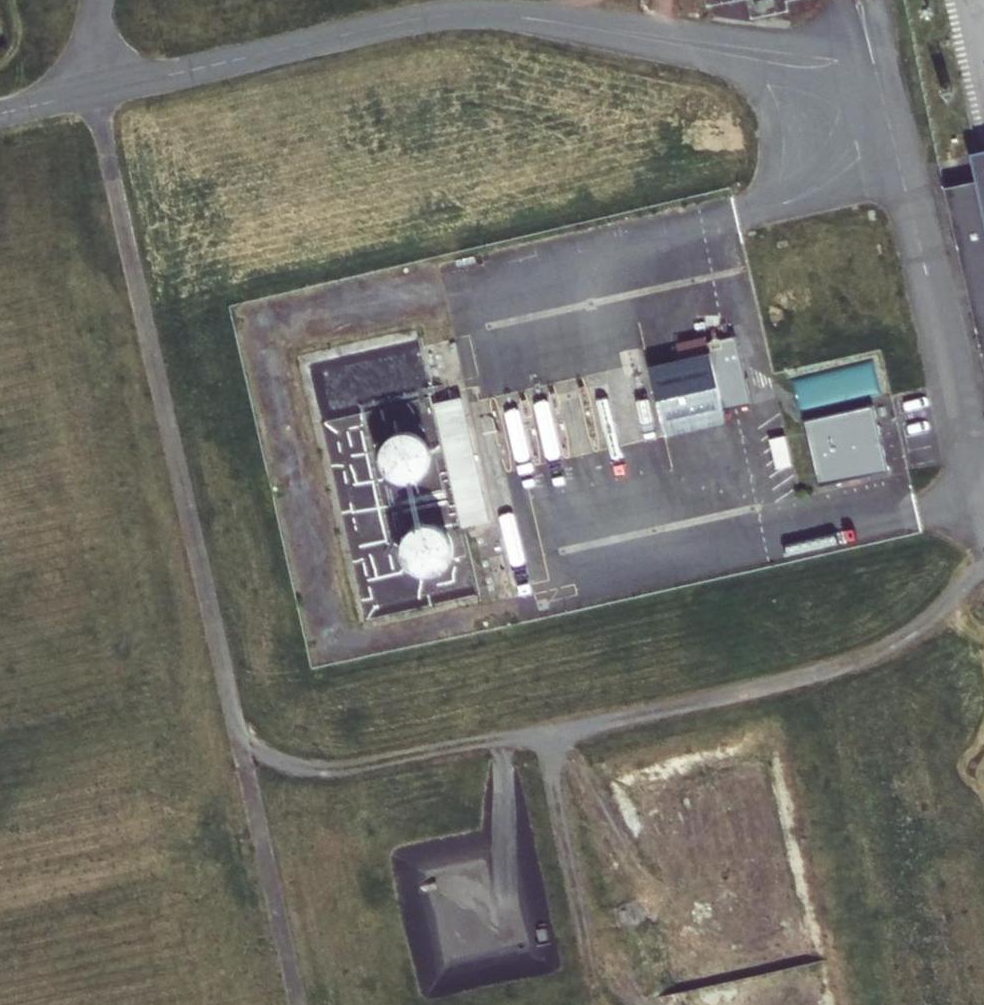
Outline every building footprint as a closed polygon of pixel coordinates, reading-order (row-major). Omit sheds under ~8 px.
[(756,2),(758,11),(776,7),(774,0),(763,0),(756,2)] [(945,189),(983,365),(983,180),(945,189)] [(649,367),(664,435),(726,422),(723,411),(752,405),(736,336),(707,343),(709,354),(649,367)] [(462,397),(434,403),(462,527),(490,521),(462,397)] [(874,406),(804,421),(819,488),(849,480),(851,485),(860,483),(859,478),(888,472),(874,406)] [(402,483),(409,483),(414,482),(418,480),(423,476),(427,472),(430,466),(431,462),(431,454),(429,447),(426,442),(423,439),(419,436),(414,434),(409,433),(401,433),(395,435),(390,438),(386,442),(383,446),(381,452),(381,461),(382,467),(385,473),(389,477),(395,481),(402,483)] [(401,548),(402,556),(403,560),(407,567),(412,571),(418,574),(426,575),(433,574),(439,572),(443,569),(447,564),(450,559),(451,552),(451,545),(449,540),(447,535),(443,531),(439,528),(433,526),(425,525),(418,526),(413,528),(409,532),(405,536),(403,540),(402,544),(401,548)]
